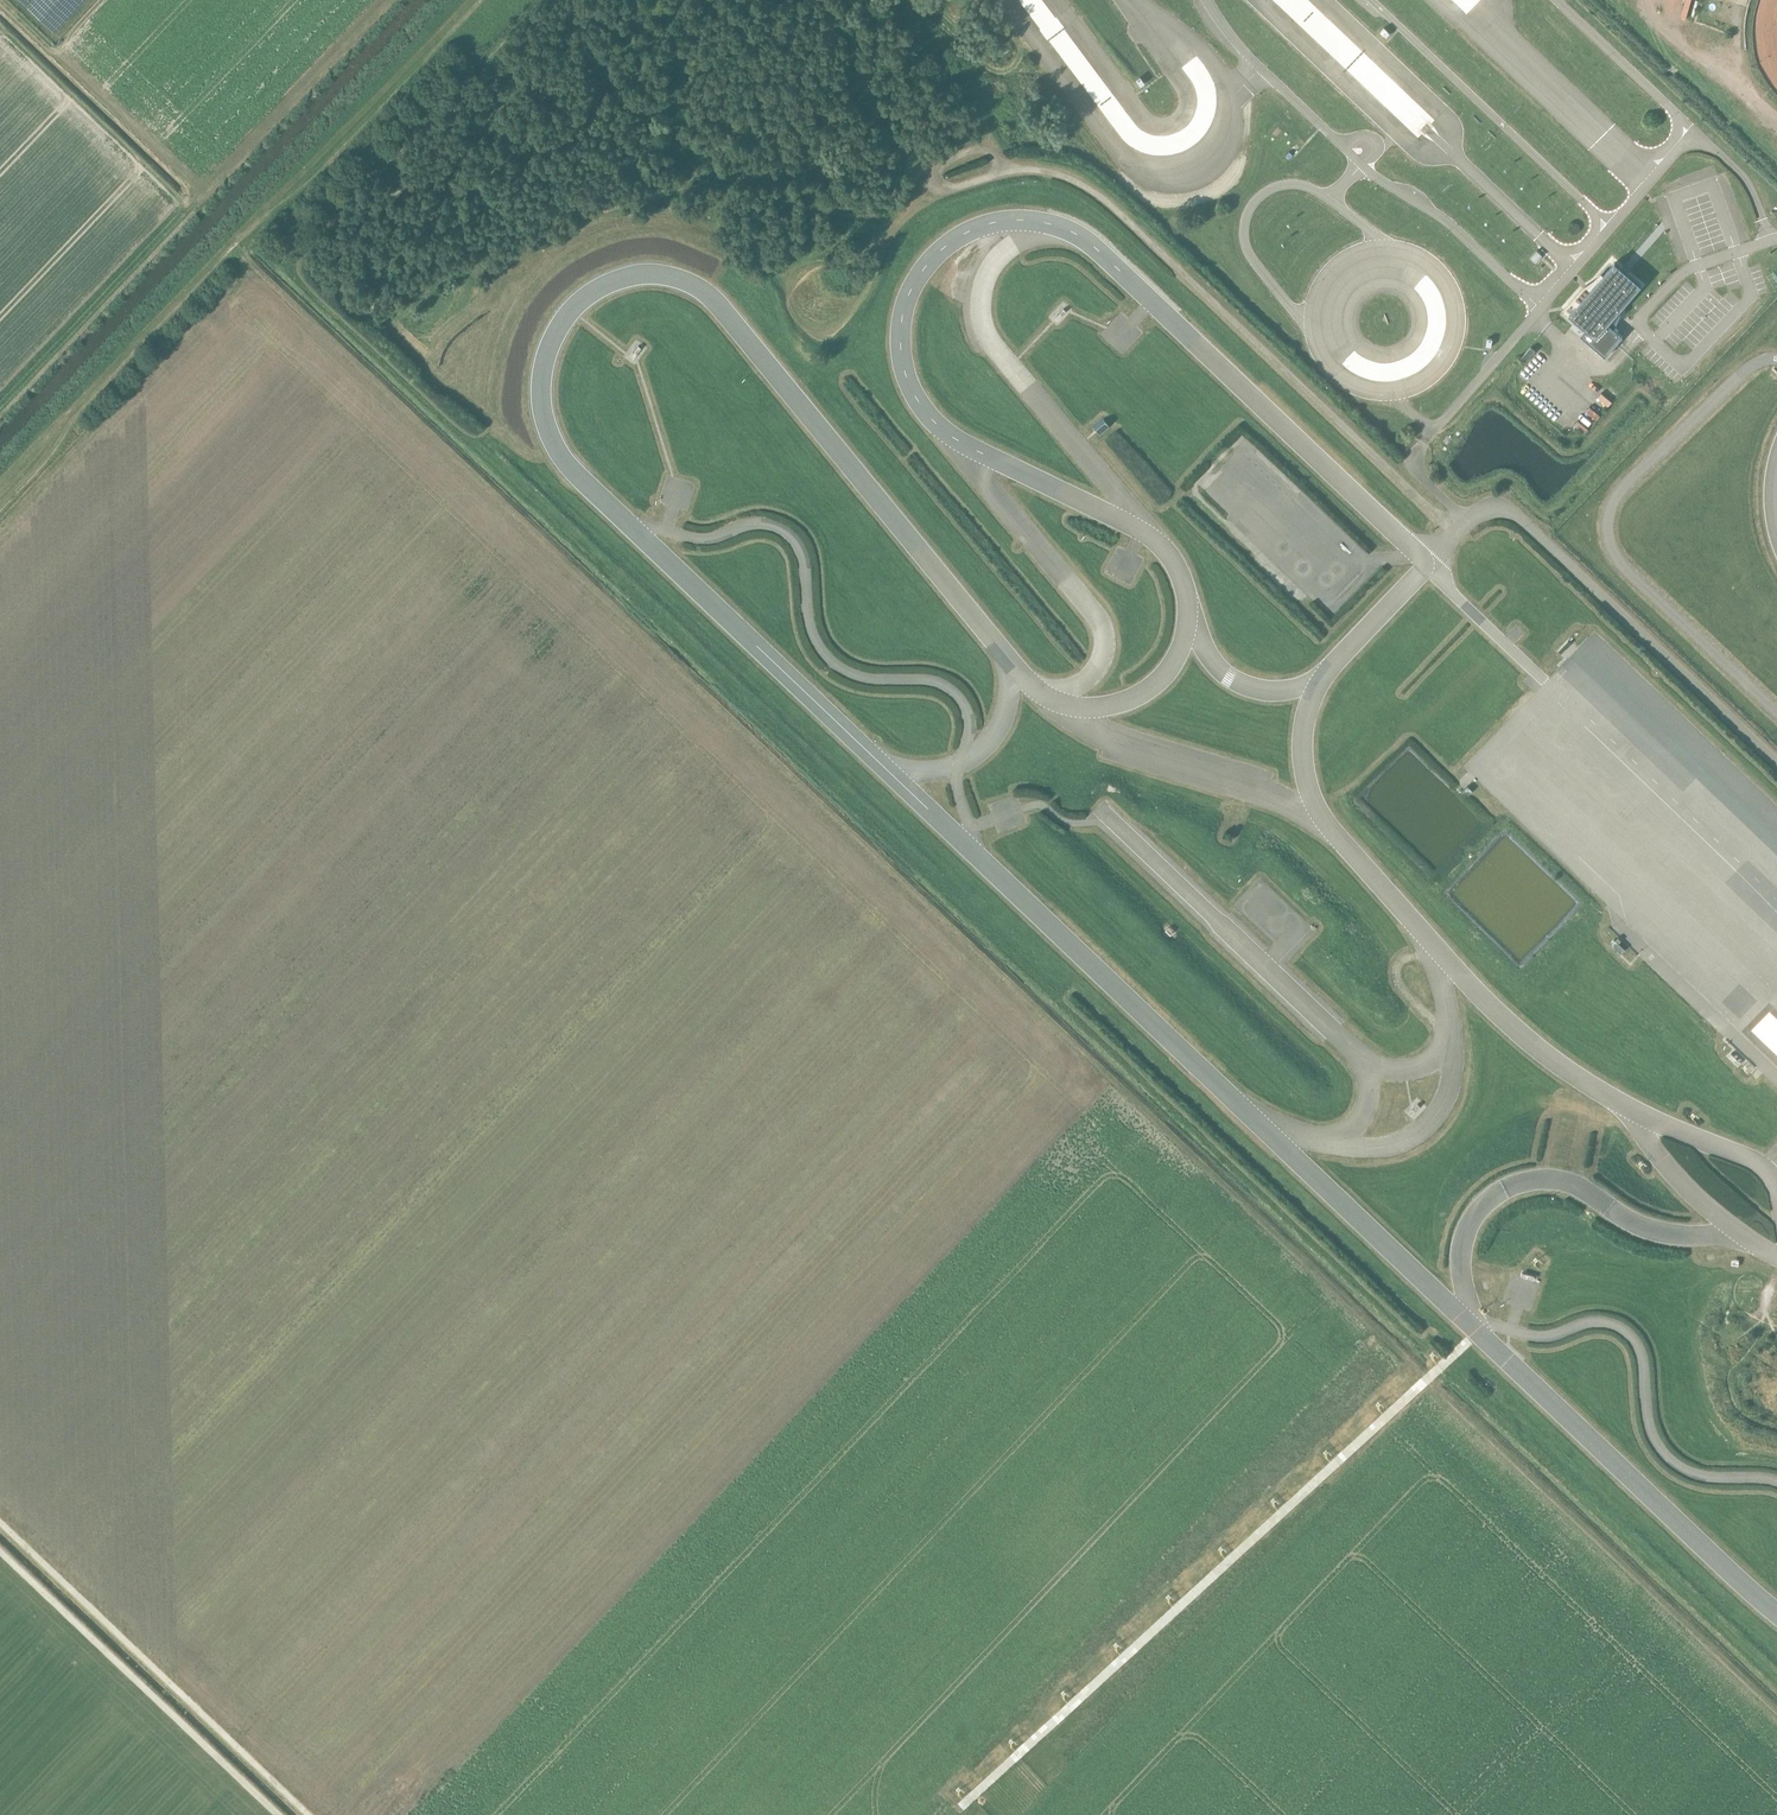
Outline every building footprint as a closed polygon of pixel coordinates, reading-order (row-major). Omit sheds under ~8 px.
[(1627,124),(1619,132),(1629,141),(1636,133),(1627,124)] [(1532,250),(1526,257),(1533,263),(1539,256),(1532,250)] [(1615,263),(1569,315),(1570,316),(1586,330),(1580,336),(1606,358),(1623,338),(1608,325),(1613,319),(1614,319),(1615,320),(1616,320),(1617,320),(1618,319),(1619,319),(1620,318),(1621,317),(1621,316),(1621,315),(1620,314),(1620,313),(1619,312),(1621,309),(1641,286),(1615,263)] [(1058,325),(1064,311),(1056,308),(1050,321),(1058,325)] [(633,344),(623,357),(632,364),(643,351),(633,344)] [(1522,359),(1526,363),(1536,352),(1531,348),(1522,359)] [(1591,381),(1581,391),(1592,401),(1601,391),(1591,381)] [(1604,394),(1594,404),(1598,409),(1609,399),(1604,394)] [(1586,405),(1579,412),(1591,425),(1598,418),(1586,405)] [(1579,436),(1585,430),(1575,420),(1569,427),(1579,436)] [(1089,430),(1092,433),(1101,424),(1097,421),(1089,430)] [(1565,639),(1555,650),(1565,659),(1575,648),(1565,639)] [(1776,1056),(1776,1021),(1768,1013),(1751,1031),(1776,1056)] [(1403,1113),(1411,1120),(1421,1110),(1413,1102),(1403,1113)]
